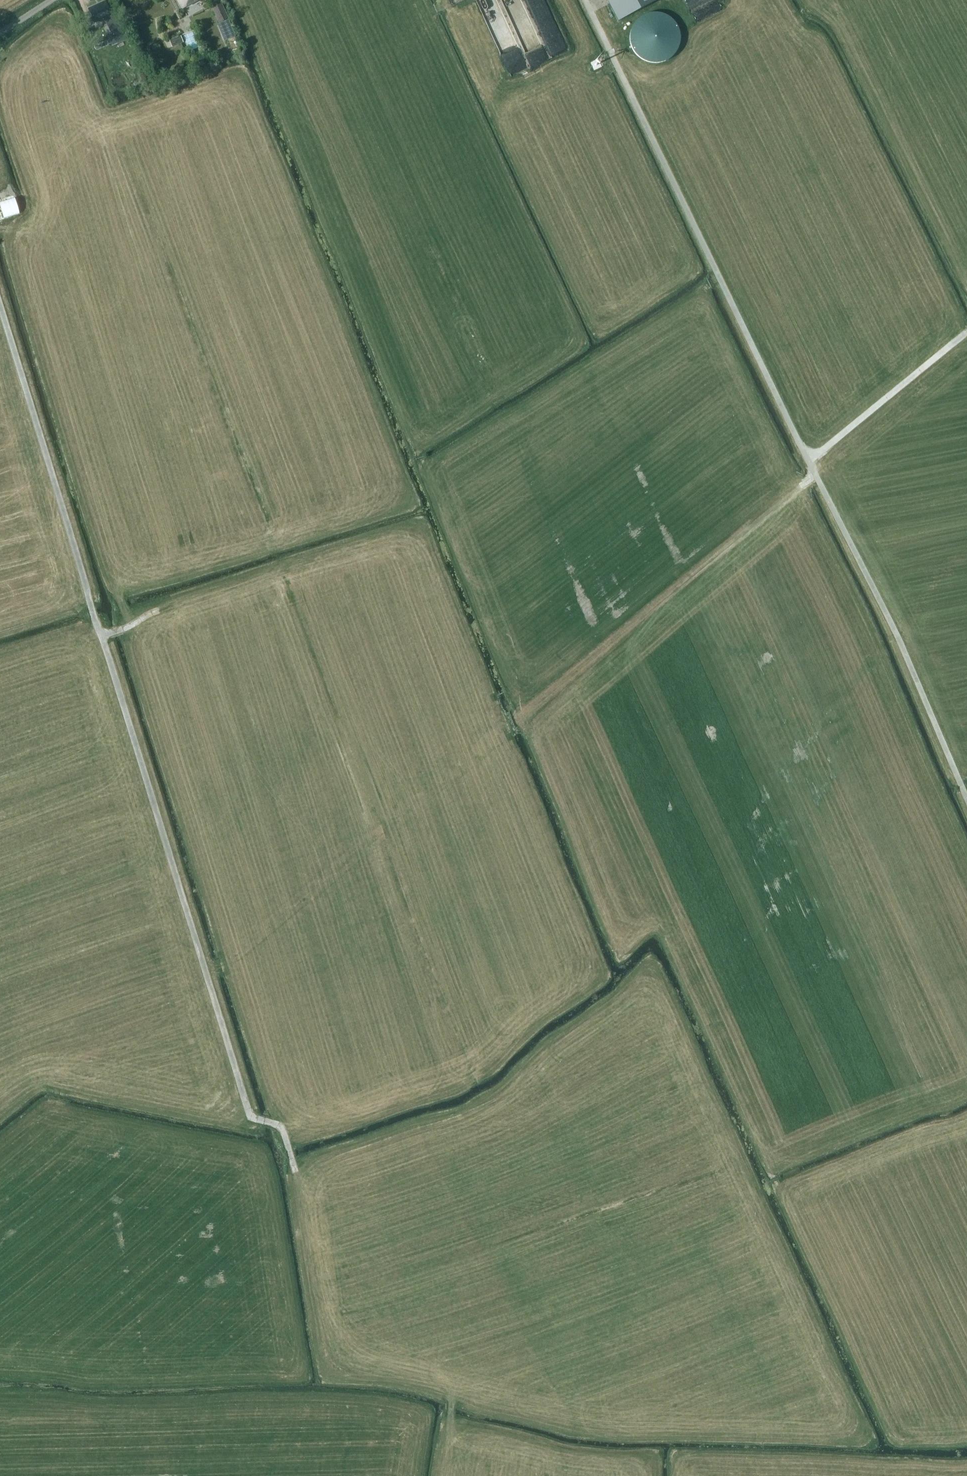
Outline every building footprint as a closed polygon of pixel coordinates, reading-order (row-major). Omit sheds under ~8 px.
[(183,9),(199,0),(178,0),(183,9)] [(619,21),(659,0),(608,0),(619,21)] [(89,10),(94,22),(104,18),(106,21),(112,18),(105,2),(89,10)] [(212,8),(218,24),(228,19),(222,4),(212,8)] [(535,29),(527,8),(511,15),(521,40),(533,35),(531,31),(535,29)] [(139,25),(134,16),(128,20),(133,28),(139,25)] [(113,36),(109,37),(112,44),(124,39),(116,19),(107,23),(113,36)] [(218,25),(221,32),(229,28),(226,22),(218,25)] [(493,32),(510,74),(534,65),(529,52),(522,55),(510,25),(493,32)] [(191,48),(197,45),(192,35),(186,38),(191,48)] [(169,41),(172,47),(184,43),(181,36),(169,41)]
